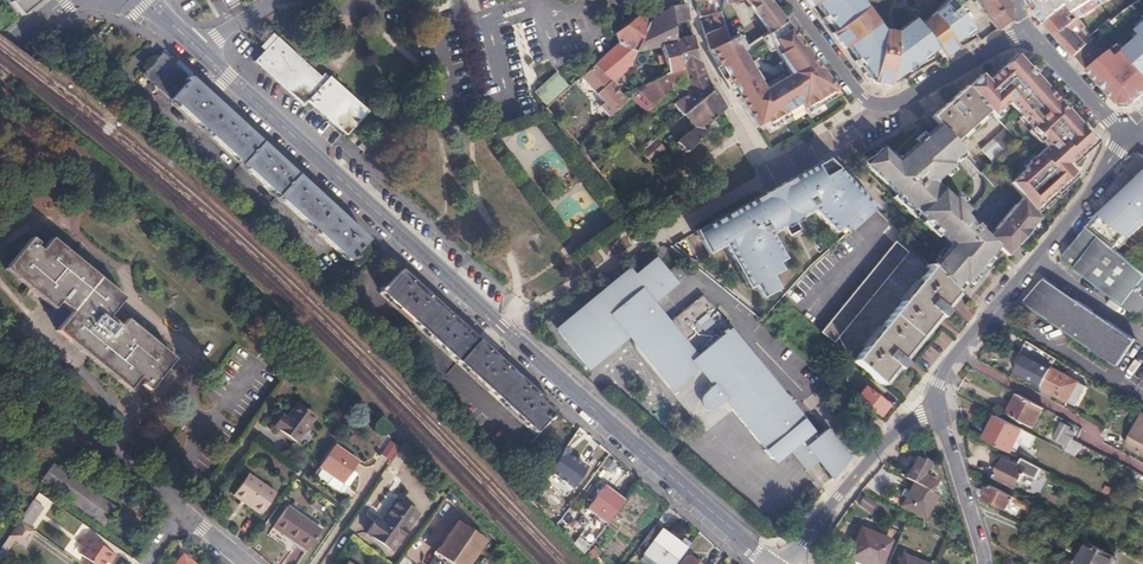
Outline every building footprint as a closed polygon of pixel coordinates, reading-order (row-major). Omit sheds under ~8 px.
[(11,2),(23,17),(36,6),(34,3),(38,0),(11,0),(11,2)] [(770,0),(746,0),(757,16),(762,12),(760,9),(770,1),(770,0)] [(866,67),(874,78),(891,80),(936,46),(926,35),(911,17),(886,36),(858,0),(815,0),(866,67)] [(950,0),(945,0),(926,14),(950,44),(972,27),(966,19),(960,12),(956,8),(950,0)] [(1005,0),(976,0),(997,29),(1010,19),(1010,8),(1005,0)] [(785,20),(770,1),(760,9),(762,12),(757,16),(768,31),(785,20)] [(685,2),(670,6),(675,39),(680,38),(679,33),(691,30),(685,2)] [(699,16),(702,16),(714,12),(712,5),(697,10),(699,16)] [(670,6),(649,22),(635,51),(661,45),(668,74),(642,86),(639,89),(654,105),(676,83),(676,80),(685,75),(676,49),(675,39),(670,6)] [(963,9),(960,12),(966,19),(968,16),(963,9)] [(704,34),(709,49),(713,46),(727,40),(719,11),(714,12),(702,16),(703,20),(712,18),(715,28),(704,34)] [(649,22),(639,14),(614,33),(618,41),(635,52),(635,51),(649,22)] [(950,44),(926,14),(916,22),(912,16),(911,17),(926,35),(936,46),(940,51),(950,44)] [(795,34),(790,28),(775,39),(783,52),(778,54),(790,73),(765,89),(741,50),(744,48),(737,33),(727,40),(713,46),(709,49),(718,66),(719,67),(720,67),(747,110),(746,110),(757,128),(766,122),(767,123),(800,103),(803,108),(835,89),(795,34)] [(1142,65),(1142,29),(1135,34),(1139,39),(1127,47),(1142,65)] [(680,38),(675,39),(676,49),(685,75),(685,79),(703,71),(697,54),(693,35),(680,38)] [(93,53),(100,45),(92,37),(84,46),(93,53)] [(324,81),(276,37),(254,60),(302,105),(306,100),(345,135),(367,111),(328,76),(324,81)] [(635,52),(618,41),(592,64),(607,82),(629,64),(635,52)] [(1142,94),(1142,65),(1127,47),(1123,42),(1090,73),(1123,106),(1128,107),(1142,94)] [(348,262),(367,241),(163,54),(143,75),(348,262)] [(989,81),(981,74),(969,87),(993,115),(995,118),(1002,112),(999,109),(1007,102),(1030,128),(1029,129),(1044,146),(1023,166),(1024,167),(1010,181),(1023,197),(1036,211),(1075,173),(1066,163),(1068,161),(1070,163),(1091,144),(1088,140),(1092,137),(1017,54),(989,81)] [(607,82),(592,64),(573,81),(582,92),(588,86),(602,102),(599,106),(607,116),(625,99),(639,89),(642,86),(637,78),(632,82),(634,87),(621,97),(607,82)] [(703,71),(685,79),(687,84),(693,104),(711,88),(708,82),(703,71)] [(540,87),(545,106),(564,89),(553,75),(540,87)] [(693,104),(687,84),(680,91),(682,96),(674,103),(680,116),(682,115),(693,104)] [(969,87),(967,86),(932,118),(938,125),(958,146),(993,115),(969,87)] [(543,108),(545,106),(540,87),(532,95),(543,108)] [(676,142),(683,151),(704,131),(700,127),(723,107),(711,88),(693,104),(682,115),(693,127),(676,142)] [(712,119),(703,127),(707,131),(715,124),(712,119)] [(938,125),(904,157),(964,214),(968,209),(954,196),(952,199),(937,185),(937,180),(965,154),(958,146),(938,125)] [(981,149),(993,163),(1017,142),(1005,129),(981,149)] [(658,151),(651,143),(639,154),(647,162),(658,151)] [(968,283),(998,246),(989,238),(964,214),(904,157),(898,163),(883,148),(866,165),(918,215),(919,215),(953,246),(940,262),(935,268),(956,290),(960,285),(965,280),(968,283)] [(847,232),(875,208),(826,159),(790,179),(839,228),(841,226),(847,232)] [(1103,208),(1087,226),(1118,251),(1130,237),(1140,226),(1139,225),(1142,220),(1142,170),(1103,208)] [(839,228),(790,179),(695,232),(708,254),(723,245),(748,288),(754,285),(761,298),(776,289),(769,277),(779,271),(775,264),(783,260),(769,235),(813,211),(834,233),(839,228)] [(998,246),(1009,256),(1041,216),(1036,211),(1023,197),(1016,205),(1015,204),(994,228),(996,229),(989,238),(998,246)] [(1060,258),(1139,318),(1142,312),(1142,272),(1087,226),(1060,258)] [(155,392),(178,364),(115,313),(124,302),(38,233),(4,275),(65,325),(57,335),(142,404),(153,390),(155,392)] [(820,332),(832,342),(908,255),(897,244),(820,332)] [(819,495),(849,460),(826,432),(818,438),(729,327),(722,333),(717,327),(724,321),(701,291),(668,318),(653,298),(676,279),(666,267),(660,261),(652,259),(647,261),(640,266),(637,271),(637,274),(629,281),(626,277),(617,283),(612,278),(575,307),(577,311),(556,327),(584,362),(601,347),(604,350),(636,325),(640,330),(636,336),(636,340),(637,347),(671,388),(677,390),(682,391),(686,388),(705,374),(718,390),(712,394),(712,399),(715,403),(719,403),(725,399),(764,447),(762,448),(774,463),(779,464),(784,464),(790,459),(819,495)] [(854,362),(879,383),(894,366),(897,369),(904,362),(900,359),(938,315),(941,318),(947,311),(944,308),(958,292),(956,290),(935,268),(931,273),(854,362)] [(554,410),(400,271),(381,293),(535,432),(554,410)] [(1043,278),(1041,281),(1052,289),(1053,285),(1043,278)] [(1041,281),(1022,303),(1112,363),(1127,342),(1059,294),(1052,289),(1041,281)] [(1059,294),(1127,342),(1130,337),(1073,299),(1059,294)] [(1057,359),(1027,341),(1014,364),(1018,366),(1014,372),(1041,386),(1052,367),(1057,359)] [(188,372),(178,364),(155,392),(159,395),(158,397),(164,402),(188,372)] [(1052,367),(1041,386),(1080,407),(1090,388),(1052,367)] [(855,398),(879,417),(889,405),(877,395),(875,398),(864,388),(855,398)] [(1043,408),(1016,393),(1007,410),(1013,413),(1027,421),(1034,424),(1043,408)] [(314,416),(295,402),(284,418),(280,414),(272,427),(296,443),(314,416)] [(862,431),(870,421),(860,413),(853,422),(862,431)] [(1027,421),(1013,413),(1012,416),(1025,424),(1027,421)] [(1023,428),(997,415),(984,438),(1011,452),(1023,428)] [(1068,444),(1071,439),(1072,437),(1071,435),(1073,432),(1067,430),(1069,426),(1061,422),(1054,437),(1068,444)] [(1142,456),(1142,429),(1137,426),(1130,439),(1134,441),(1130,449),(1142,456)] [(1068,444),(1066,450),(1075,455),(1081,444),(1071,439),(1068,444)] [(354,469),(358,462),(335,445),(321,466),(335,476),(344,482),(354,469)] [(585,468),(562,452),(547,472),(570,488),(585,468)] [(930,462),(918,455),(913,463),(925,470),(930,462)] [(1038,466),(1019,457),(1016,464),(1001,455),(991,474),(1014,485),(1020,470),(1033,477),(1038,466)] [(105,522),(117,506),(54,462),(43,479),(105,522)] [(925,470),(913,463),(905,478),(931,492),(937,481),(923,473),(925,470)] [(344,482),(335,476),(331,482),(344,492),(347,491),(360,473),(354,469),(344,482)] [(244,496),(251,485),(244,480),(237,491),(244,496)] [(931,492),(912,482),(907,492),(904,497),(899,506),(925,520),(938,496),(931,492)] [(1030,505),(989,484),(983,497),(1007,509),(1011,501),(1028,509),(1030,505)] [(272,499),(251,485),(244,496),(237,491),(229,502),(258,521),(272,499)] [(605,524),(622,501),(603,487),(586,509),(605,524)] [(418,512),(396,497),(381,520),(377,517),(367,532),(393,550),(418,512)] [(23,516),(31,504),(22,499),(14,510),(23,516)] [(43,508),(33,501),(31,504),(23,516),(20,520),(29,527),(43,508)] [(308,552),(322,531),(288,508),(274,529),(308,552)] [(34,531),(29,527),(20,520),(1,547),(5,551),(14,538),(24,546),(34,531)] [(458,521),(436,553),(452,563),(470,563),(485,540),(458,521)] [(690,544),(682,538),(679,544),(654,526),(638,548),(659,563),(675,563),(690,544)] [(861,528),(848,558),(863,563),(880,563),(890,540),(861,528)] [(107,559),(109,560),(113,555),(89,539),(79,554),(89,560),(86,563),(103,563),(107,559)] [(1087,544),(1076,563),(1112,563),(1115,558),(1087,544)] [(305,553),(295,545),(286,558),(293,563),(297,563),(305,553)] [(920,560),(902,553),(898,563),(930,563),(920,560)]
